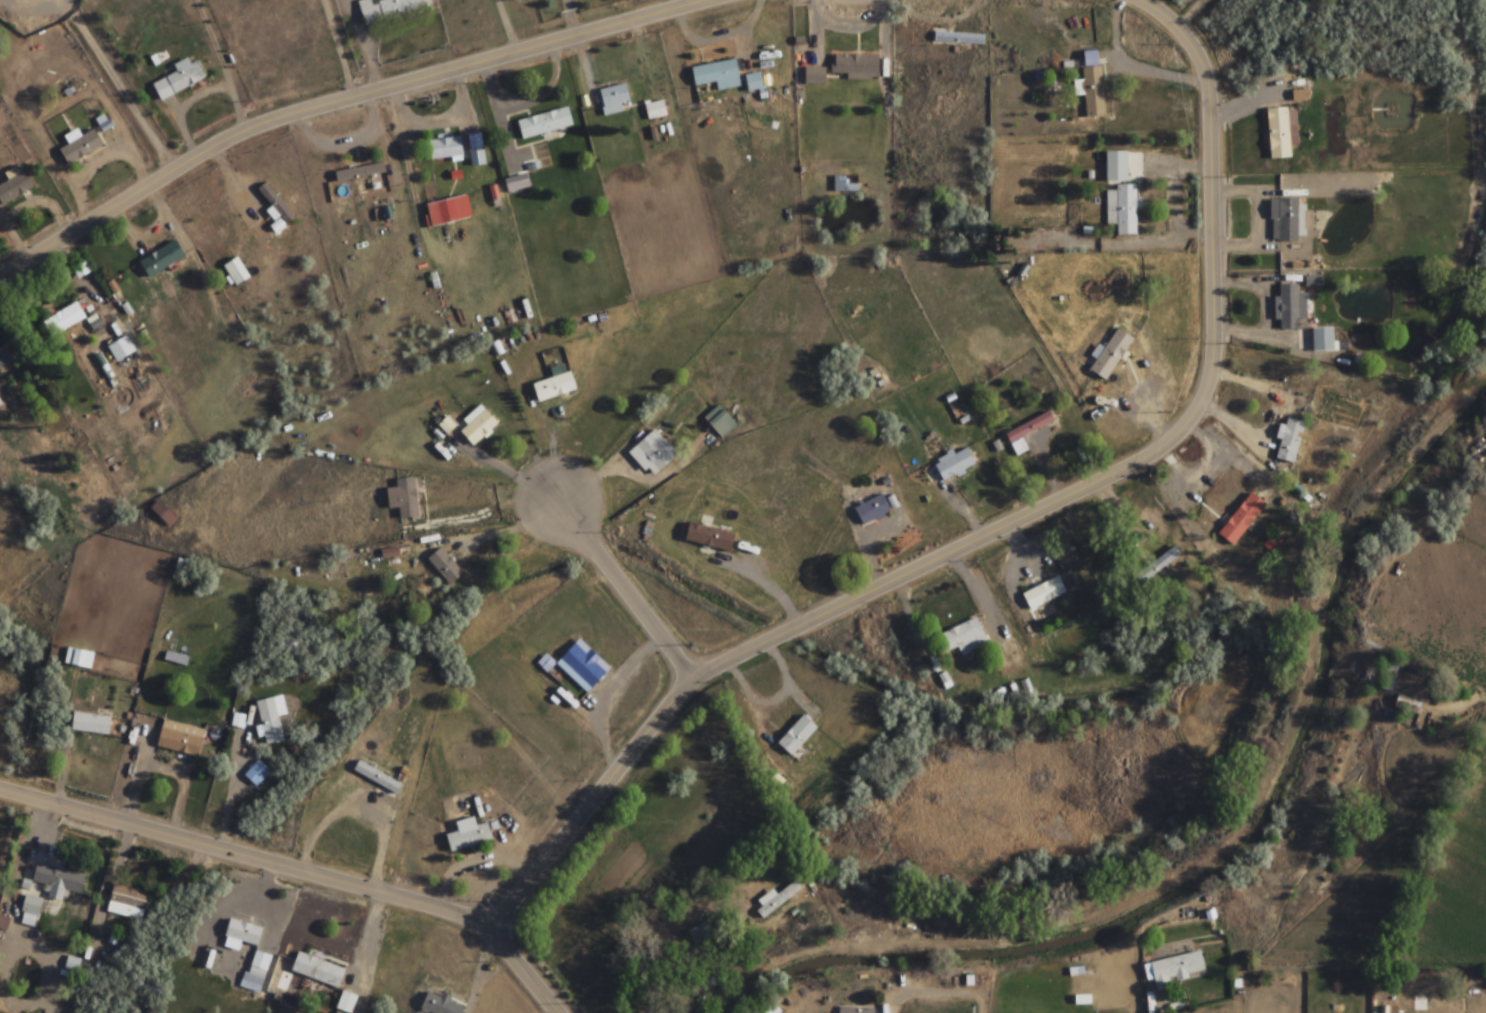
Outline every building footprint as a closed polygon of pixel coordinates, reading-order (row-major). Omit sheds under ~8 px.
[(429,0),(378,0),(371,2),(371,0),(361,0),(357,1),(364,27),(432,8),(429,0)] [(933,43),(983,44),(983,33),(934,32),(933,43)] [(1103,118),(1100,51),(1082,52),(1083,79),(1073,80),(1074,97),(1084,97),(1085,119),(1103,118)] [(877,55),(831,55),(830,77),(877,78),(877,55)] [(716,92),(740,88),(735,60),(690,67),(694,86),(715,83),(716,92)] [(159,100),(205,80),(197,62),(151,82),(159,100)] [(805,83),(822,83),(822,71),(805,71),(805,83)] [(762,89),(758,75),(745,78),(748,93),(762,89)] [(622,112),(620,103),(629,100),(624,82),(596,90),(604,117),(622,112)] [(668,116),(664,98),(643,103),(647,121),(668,116)] [(521,140),(572,127),(567,107),(516,120),(521,140)] [(1269,160),(1292,159),(1289,107),(1266,109),(1269,160)] [(62,136),(66,146),(59,149),(66,164),(103,148),(95,130),(83,135),(80,128),(62,136)] [(468,134),(471,167),(484,166),(481,133),(468,134)] [(430,161),(462,157),(460,137),(428,140),(430,161)] [(1126,151),(1105,152),(1105,185),(1106,225),(1116,224),(1116,235),(1137,235),(1137,183),(1127,183),(1126,151)] [(385,174),(383,163),(334,170),(335,181),(385,174)] [(34,190),(25,172),(0,184),(0,206),(34,190)] [(507,194),(530,187),(525,173),(503,180),(507,194)] [(833,192),(857,192),(857,184),(841,184),(841,178),(833,178),(833,192)] [(256,190),(284,224),(293,217),(264,183),(256,190)] [(441,225),(469,219),(463,195),(436,202),(441,225)] [(1269,243),(1297,243),(1297,199),(1269,199),(1269,243)] [(185,258),(174,240),(138,261),(150,280),(185,258)] [(223,267),(234,287),(248,279),(236,259),(223,267)] [(1275,329),(1297,329),(1297,320),(1305,320),(1305,294),(1297,294),(1297,284),(1275,284),(1275,329)] [(85,317),(75,301),(41,323),(51,339),(85,317)] [(1106,381),(1133,337),(1116,327),(1089,371),(1106,381)] [(1311,350),(1341,350),(1341,342),(1332,342),(1332,327),(1311,327),(1311,350)] [(116,362),(135,350),(126,335),(106,347),(116,362)] [(5,345),(0,348),(0,369),(14,362),(5,345)] [(531,383),(537,402),(575,389),(569,371),(531,383)] [(462,421),(466,426),(459,433),(473,448),(499,424),(481,404),(462,421)] [(721,438),(736,426),(719,405),(704,417),(721,438)] [(1021,437),(1054,422),(1049,412),(1004,433),(1015,455),(1027,450),(1021,437)] [(457,428),(449,416),(438,424),(445,436),(457,428)] [(1275,439),(1280,441),(1275,459),(1294,464),(1305,424),(1286,418),(1284,428),(1279,426),(1275,439)] [(627,455),(652,479),(676,455),(652,431),(627,455)] [(932,463),(944,484),(977,465),(965,444),(932,463)] [(395,479),(396,489),(386,490),(388,510),(399,509),(399,519),(419,517),(416,477),(395,479)] [(1232,546),(1266,505),(1250,493),(1217,534),(1232,546)] [(853,507),(862,527),(892,514),(882,494),(853,507)] [(176,519),(158,502),(150,510),(168,527),(176,519)] [(729,553),(734,533),(689,523),(684,542),(729,553)] [(450,585),(463,572),(439,547),(426,559),(450,585)] [(1134,576),(1140,584),(1179,554),(1173,547),(1134,576)] [(1021,594),(1029,610),(1066,593),(1058,577),(1021,594)] [(987,642),(976,618),(935,636),(946,660),(987,642)] [(555,663),(586,693),(610,668),(579,638),(555,663)] [(63,667),(139,682),(142,664),(67,649),(63,667)] [(187,658),(167,651),(164,659),(184,666),(187,658)] [(1393,707),(1417,714),(1421,702),(1397,694),(1393,707)] [(278,717),(286,715),(282,696),(254,702),(263,745),(283,741),(278,717)] [(110,733),(109,714),(72,715),(72,734),(110,733)] [(818,728),(804,714),(776,742),(790,756),(818,728)] [(197,758),(204,731),(162,720),(155,748),(197,758)] [(352,771),(395,794),(401,783),(358,760),(352,771)] [(255,786),(269,772),(257,761),(244,775),(255,786)] [(450,853),(492,841),(487,822),(445,834),(450,853)] [(84,877),(35,865),(31,884),(47,888),(45,899),(63,903),(65,893),(80,896),(84,877)] [(106,912),(140,921),(147,893),(113,885),(106,912)] [(41,901),(26,897),(18,925),(34,929),(41,901)] [(241,943),(257,947),(262,927),(229,919),(222,947),(239,951),(241,943)] [(240,988),(259,994),(270,956),(252,950),(240,988)] [(1143,962),(1146,982),(1154,981),(1155,986),(1206,976),(1201,951),(1143,962)] [(345,969),(297,953),(290,973),(338,989),(345,969)] [(1426,1012),(1426,993),(1439,993),(1439,978),(1407,978),(1407,993),(1414,993),(1414,1012),(1426,1012)] [(346,1012),(350,1012),(357,997),(343,991),(335,1008),(346,1012)] [(424,1012),(461,1012),(463,1007),(427,991),(419,1011),(424,1012)]
